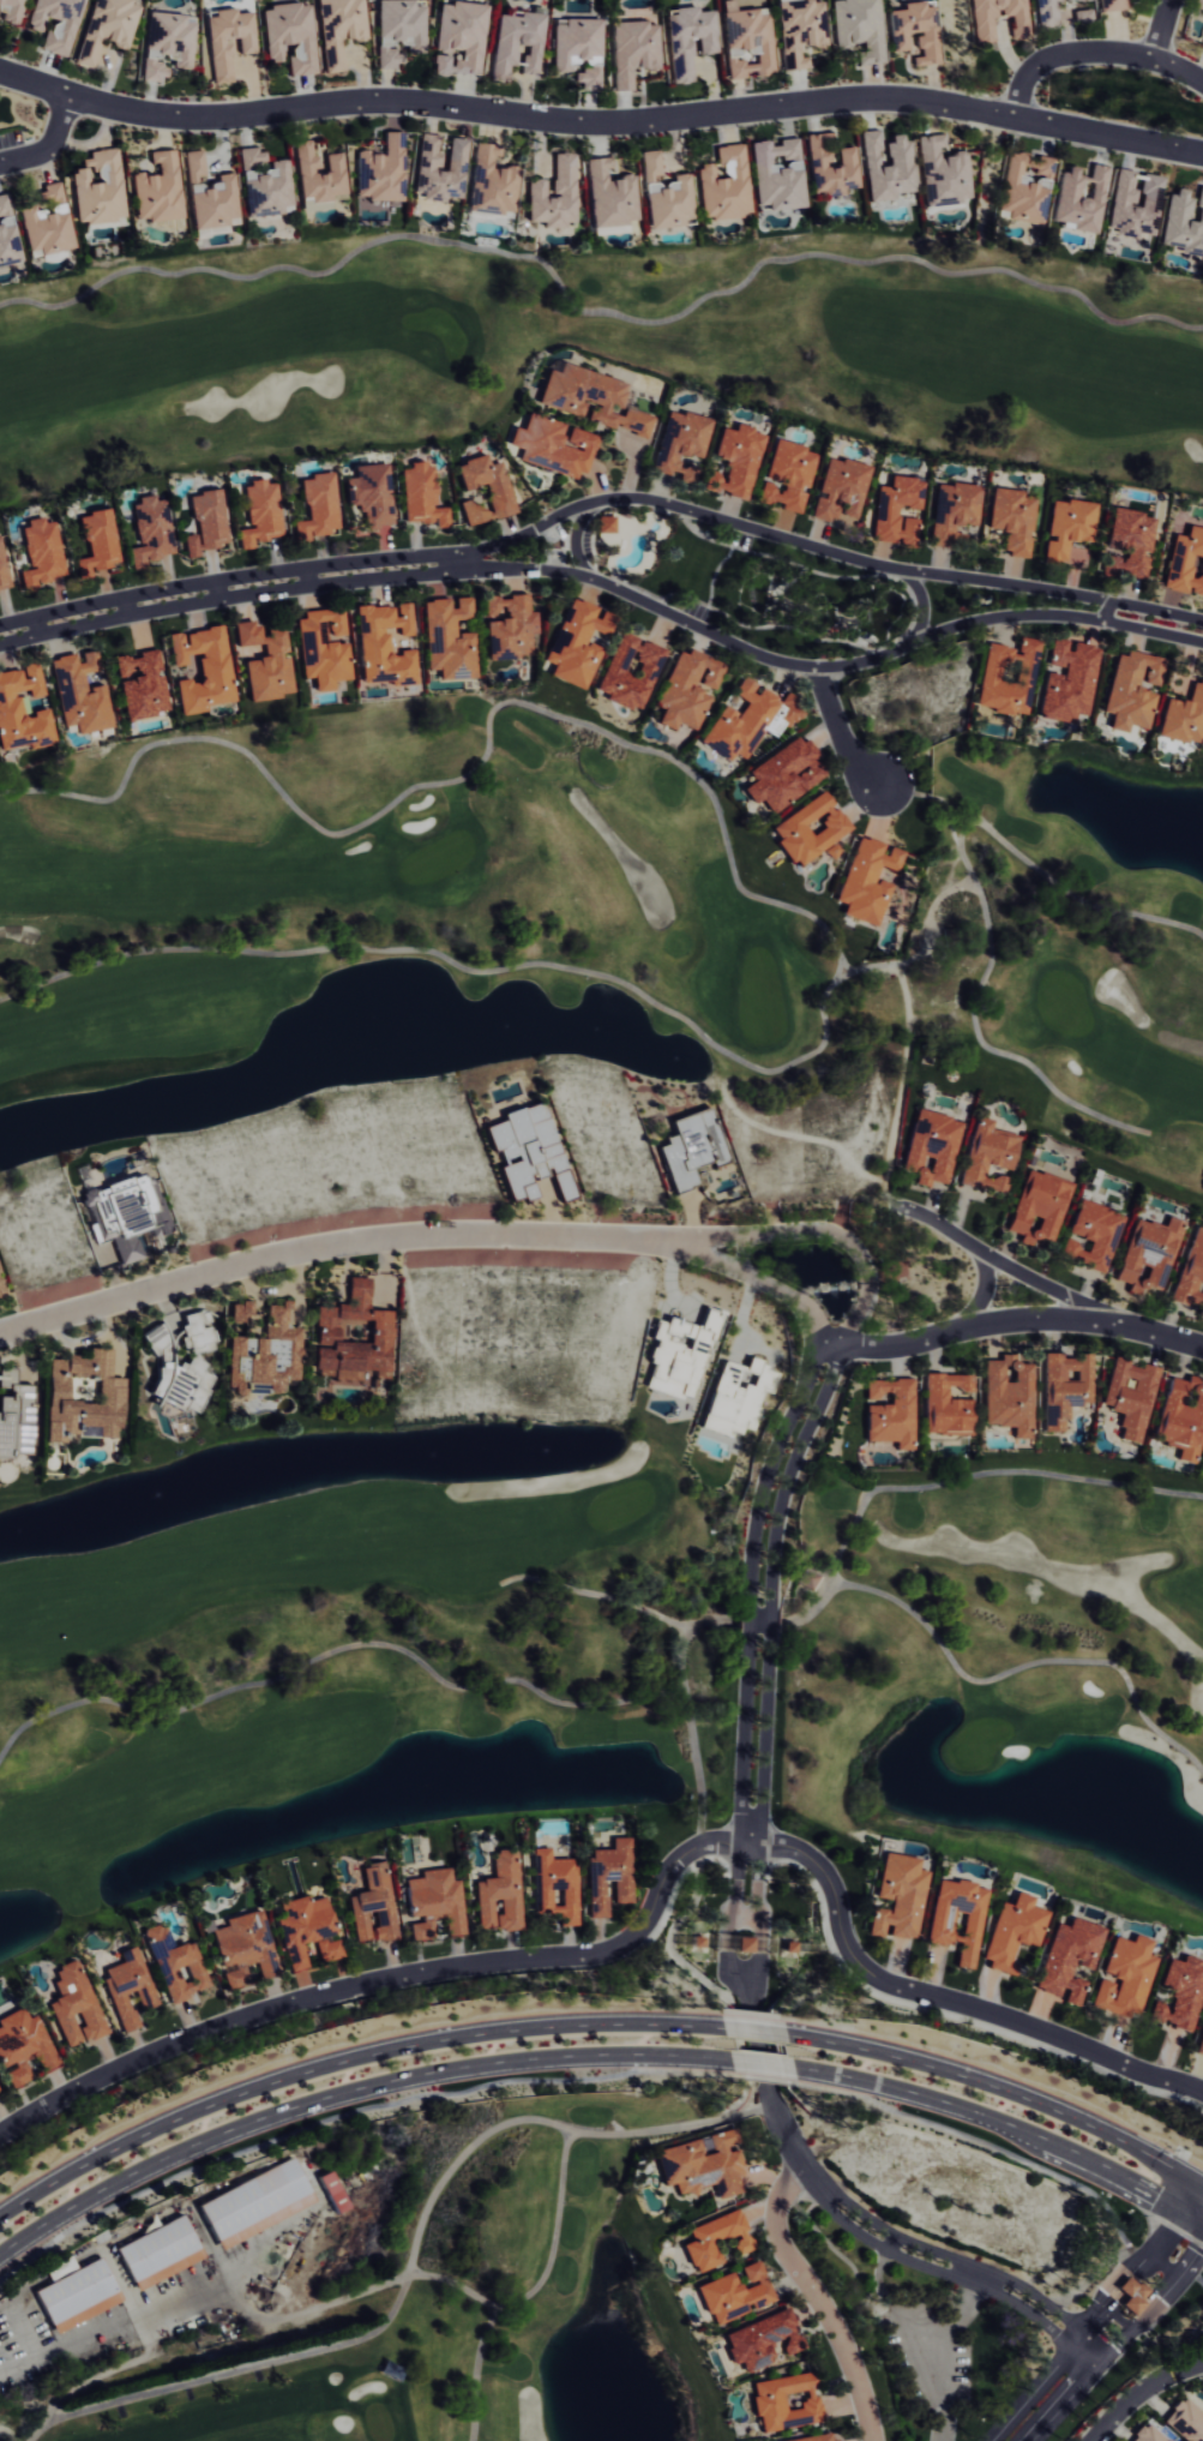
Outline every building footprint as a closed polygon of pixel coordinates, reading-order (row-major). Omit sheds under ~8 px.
[(25,0),(0,0),(0,21),(18,26),(25,0)] [(26,27),(43,33),(48,18),(52,19),(42,50),(67,58),(86,0),(35,0),(26,27)] [(94,70),(102,41),(129,49),(142,3),(130,0),(95,0),(76,65),(94,70)] [(327,74),(346,72),(343,41),(369,39),(365,0),(320,0),(327,74)] [(487,5),(442,0),(437,50),(457,52),(456,56),(436,54),(434,74),(449,76),(450,72),(481,75),(487,5)] [(862,43),(863,51),(857,52),(858,64),(882,62),(878,0),(839,0),(831,0),(834,45),(862,43)] [(1023,0),(969,0),(975,44),(994,41),(991,15),(1000,13),(1000,17),(1009,15),(1012,37),(1028,35),(1023,0)] [(1036,25),(1060,22),(1058,3),(1078,0),(1033,0),(1036,25)] [(1098,12),(1126,9),(1125,0),(1097,0),(1098,12)] [(1192,4),(1202,8),(1202,0),(1194,0),(1192,4)] [(938,63),(933,6),(923,7),(922,1),(901,3),(902,9),(887,10),(891,51),(908,50),(906,34),(916,33),(918,56),(912,57),(913,65),(938,63)] [(319,74),(312,3),(264,7),(269,63),(286,61),(285,48),(291,48),(293,76),(319,74)] [(721,11),(724,51),(755,49),(756,62),(744,63),(743,57),(727,58),(729,80),(746,78),(746,75),(772,73),(767,7),(721,11)] [(694,82),(690,38),(697,37),(699,54),(715,52),(712,10),(696,11),(696,8),(666,10),(672,84),(694,82)] [(254,13),(238,15),(238,9),(216,12),(217,17),(208,18),(215,84),(236,83),(231,40),(240,39),(242,55),(258,54),(254,13)] [(498,14),(492,76),(508,78),(509,66),(514,66),(517,44),(526,45),(523,73),(538,75),(544,14),(519,11),(519,16),(498,14)] [(553,73),(569,73),(569,57),(600,57),(600,19),(553,19),(553,73)] [(614,91),(633,90),(632,69),(658,68),(656,21),(612,22),(614,91)] [(170,63),(145,62),(144,80),(169,81),(170,63)] [(601,69),(575,68),(574,85),(601,85),(601,69)] [(867,201),(892,199),(891,193),(912,191),(907,133),(885,135),(888,163),(881,163),(878,129),(860,131),(867,201)] [(806,134),(811,195),(841,192),(841,188),(856,187),(853,146),(837,147),(838,166),(832,166),(829,132),(806,134)] [(467,139),(446,137),(445,153),(436,152),(437,136),(419,134),(414,189),(421,190),(421,197),(462,201),(467,139)] [(917,136),(922,206),(959,203),(959,197),(969,197),(966,152),(943,154),(941,134),(917,136)] [(750,143),(756,204),(767,203),(768,211),(805,206),(797,137),(779,139),(779,140),(750,143)] [(511,215),(517,168),(495,166),(497,145),(475,142),(472,173),(471,172),(467,209),(511,215)] [(749,214),(743,144),(718,146),(721,178),(714,178),(713,163),(697,164),(702,218),(749,214)] [(242,151),(249,218),(286,215),(285,208),(294,207),(290,160),(269,162),(268,148),(242,151)] [(184,218),(177,150),(151,153),(152,164),(159,164),(160,175),(145,177),(144,173),(133,174),(138,223),(184,218)] [(240,218),(235,174),(219,175),(220,185),(204,187),(203,177),(206,177),(203,150),(186,152),(195,230),(230,226),(230,220),(240,218)] [(648,229),(682,226),(682,219),(693,218),(689,174),(673,175),(673,184),(657,185),(656,177),(661,176),(659,150),(642,151),(648,229)] [(1008,150),(995,216),(1040,225),(1053,159),(1008,150)] [(126,220),(119,151),(83,155),(84,169),(73,170),(79,225),(126,220)] [(574,222),(574,153),(553,153),(553,196),(545,196),(545,179),(527,179),(526,221),(542,222),(542,227),(564,227),(564,222),(574,222)] [(592,227),(627,226),(627,220),(636,220),(634,176),(606,177),(606,168),(612,168),(612,157),(590,158),(592,227)] [(1107,166),(1092,163),(1089,177),(1076,175),(1078,167),(1062,164),(1052,220),(1061,222),(1060,227),(1095,233),(1107,166)] [(42,185),(45,207),(64,205),(61,183),(42,185)] [(1201,186),(1196,221),(1187,220),(1192,190),(1170,187),(1160,248),(1202,254),(1202,186),(1201,186)] [(7,194),(0,196),(0,268),(25,262),(7,194)] [(43,257),(76,249),(68,212),(38,219),(35,204),(20,207),(31,256),(42,254),(43,257)] [(626,383),(561,362),(558,372),(547,368),(536,403),(578,416),(583,401),(591,404),(586,420),(612,428),(612,427),(644,437),(651,416),(623,407),(621,414),(617,413),(626,383)] [(708,419),(665,408),(649,469),(676,476),(675,481),(688,484),(691,469),(675,465),(678,454),(698,459),(708,419)] [(564,423),(526,412),(522,429),(512,426),(507,444),(521,449),(518,460),(582,478),(594,435),(569,428),(565,445),(558,443),(564,423)] [(759,435),(749,432),(750,428),(732,423),(731,430),(717,427),(710,456),(725,460),(721,474),(705,470),(701,489),(744,499),(759,435)] [(813,450),(769,440),(761,480),(759,479),(755,502),(798,511),(802,490),(804,491),(813,450)] [(515,512),(500,461),(487,465),(484,454),(454,463),(462,490),(483,484),(488,500),(460,508),(465,526),(515,512)] [(866,466),(824,456),(815,494),(813,494),(808,517),(832,523),(837,503),(841,505),(838,515),(853,519),(866,466)] [(354,465),(354,477),(348,478),(349,505),(362,505),(363,530),(378,530),(378,525),(390,524),(388,464),(354,465)] [(401,466),(405,523),(435,521),(435,527),(448,527),(447,507),(435,507),(432,464),(401,466)] [(333,472),(309,474),(309,479),(302,479),(305,521),(293,521),(295,543),(309,542),(309,536),(338,534),(333,472)] [(921,479),(888,476),(886,487),(875,485),(874,500),(880,500),(878,520),(871,519),(869,541),(912,545),(915,519),(897,517),(898,507),(917,510),(921,479)] [(281,538),(275,482),(265,484),(264,480),(243,483),(248,529),(238,530),(240,549),(253,548),(252,541),(281,538)] [(927,545),(944,547),(945,540),(961,541),(961,533),(954,533),(955,525),(973,526),(977,486),(933,482),(927,545)] [(1028,535),(1033,494),(989,488),(984,529),(1003,531),(1000,554),(1025,557),(1028,534),(1028,535)] [(189,493),(194,534),(183,536),(185,558),(199,556),(198,549),(228,545),(220,489),(189,493)] [(172,555),(162,496),(134,500),(142,546),(132,547),(135,569),(150,566),(148,558),(172,555)] [(1044,538),(1043,538),(1040,559),(1062,562),(1065,538),(1086,541),(1092,504),(1049,498),(1044,538)] [(1152,515),(1109,508),(1103,546),(1120,549),(1119,558),(1100,555),(1098,570),(1142,577),(1152,515)] [(122,565),(113,509),(83,514),(89,557),(77,559),(80,579),(94,577),(93,569),(122,565)] [(613,516),(596,516),(596,533),(613,533),(613,516)] [(58,520),(46,522),(46,519),(23,523),(30,569),(21,570),(24,586),(54,581),(54,576),(66,574),(58,520)] [(1185,594),(1186,591),(1202,595),(1202,576),(1187,573),(1190,558),(1202,560),(1202,530),(1184,526),(1182,536),(1171,534),(1160,589),(1185,594)] [(1,535),(0,535),(0,589),(12,587),(1,535)] [(485,656),(529,656),(529,634),(536,633),(535,612),(527,612),(527,595),(483,596),(484,618),(485,656)] [(426,670),(437,670),(437,680),(473,678),(471,632),(454,633),(454,619),(471,619),(470,597),(451,597),(451,598),(423,600),(426,670)] [(582,689),(598,647),(584,642),(589,629),(606,635),(613,615),(598,610),(599,608),(568,597),(544,661),(551,664),(547,676),(582,689)] [(361,688),(416,684),(413,651),(388,653),(386,629),(397,628),(398,636),(411,635),(409,602),(394,603),(394,604),(359,607),(360,632),(357,633),(361,688)] [(301,678),(311,677),(312,692),(331,691),(330,681),(348,680),(345,638),(344,638),(342,610),(296,613),(301,678)] [(247,700),(292,695),(287,654),(283,628),(261,630),(260,621),(233,624),(236,646),(262,643),(264,657),(242,660),(247,700)] [(182,714),(206,712),(205,705),(232,702),(230,684),(227,685),(222,627),(182,631),(182,632),(168,634),(172,667),(185,665),(185,657),(195,656),(198,679),(179,681),(182,714)] [(639,639),(620,631),(594,693),(638,712),(663,649),(639,639)] [(973,707),(1024,716),(1036,640),(1017,637),(1015,649),(983,644),(973,707)] [(1095,646),(1067,642),(1067,640),(1049,637),(1045,664),(1060,666),(1059,675),(1041,672),(1034,717),(1070,723),(1071,714),(1084,716),(1095,646)] [(722,664),(678,646),(654,705),(661,708),(655,723),(672,730),(675,723),(693,730),(707,695),(691,689),(695,681),(712,688),(722,664)] [(1161,660),(1114,649),(1100,711),(1108,713),(1104,729),(1122,733),(1124,725),(1143,729),(1151,693),(1136,689),(1137,682),(1155,686),(1161,660)] [(114,728),(106,685),(88,688),(86,674),(103,671),(99,650),(80,653),(80,654),(52,659),(64,727),(78,724),(79,734),(114,728)] [(122,680),(128,719),(170,712),(160,651),(131,656),(131,654),(116,657),(120,680),(122,680)] [(2,751),(32,744),(33,748),(57,743),(50,710),(25,715),(20,693),(30,691),(32,699),(46,696),(39,663),(0,671),(0,743),(2,751)] [(697,742),(727,761),(732,753),(742,759),(760,730),(772,737),(782,722),(790,727),(801,710),(791,704),(794,698),(784,692),(779,699),(757,686),(742,676),(731,694),(744,702),(736,715),(721,705),(697,742)] [(1192,677),(1186,703),(1162,698),(1154,736),(1197,745),(1202,720),(1202,680),(1192,677)] [(759,799),(769,813),(825,775),(798,734),(746,770),(752,780),(740,789),(751,805),(759,799)] [(769,827),(777,838),(774,840),(792,868),(848,830),(822,791),(769,827)] [(873,927),(888,885),(873,880),(877,866),(894,872),(902,851),(885,845),(856,836),(834,901),(843,904),(839,916),(873,927)] [(563,1169),(543,1102),(500,1114),(502,1121),(484,1126),(492,1152),(498,1150),(503,1166),(500,1167),(510,1201),(521,1198),(522,1201),(535,1197),(530,1181),(548,1176),(547,1174),(563,1169)] [(669,1120),(674,1135),(663,1138),(665,1144),(659,1146),(674,1192),(696,1185),(691,1168),(711,1161),(713,1165),(727,1161),(709,1107),(669,1120)] [(901,1167),(914,1171),(911,1183),(927,1187),(928,1181),(945,1185),(961,1120),(915,1109),(901,1167)] [(1017,1135),(989,1129),(991,1120),(974,1116),(960,1185),(1004,1194),(1007,1180),(983,1175),(985,1165),(1009,1170),(1017,1135)] [(1069,1183),(1025,1169),(1005,1231),(1019,1235),(1017,1242),(1028,1246),(1031,1237),(1049,1243),(1069,1183)] [(119,1264),(124,1264),(146,1258),(145,1257),(153,1237),(158,1237),(174,1233),(173,1224),(170,1214),(159,1211),(149,1176),(139,1176),(95,1190),(94,1190),(86,1192),(87,1206),(96,1205),(99,1213),(99,1230),(102,1241),(112,1241),(119,1264)] [(1102,1273),(1120,1213),(1075,1200),(1065,1234),(1088,1241),(1084,1253),(1074,1250),(1076,1243),(1063,1238),(1056,1259),(1102,1273)] [(1179,1222),(1164,1217),(1161,1227),(1132,1218),(1113,1280),(1126,1284),(1125,1290),(1155,1299),(1179,1222)] [(1191,1227),(1168,1301),(1202,1311),(1202,1230),(1191,1227)] [(0,1269),(0,1301),(9,1298),(0,1269)] [(392,1312),(368,1311),(370,1278),(348,1277),(346,1306),(321,1305),(318,1372),(333,1373),(333,1383),(362,1384),(362,1391),(377,1392),(378,1378),(388,1378),(392,1312)] [(232,1338),(230,1388),(238,1388),(238,1393),(287,1395),(287,1381),(302,1381),(304,1328),(294,1327),(295,1301),(285,1301),(285,1306),(269,1305),(268,1339),(232,1338)] [(233,1303),(234,1320),(255,1320),(255,1302),(233,1303)] [(699,1326),(666,1317),(664,1323),(655,1321),(650,1340),(653,1341),(647,1363),(651,1364),(644,1388),(693,1402),(718,1311),(704,1307),(699,1326)] [(191,1356),(218,1349),(208,1310),(186,1316),(189,1325),(183,1327),(191,1356)] [(144,1333),(154,1354),(163,1357),(165,1363),(155,1396),(162,1398),(159,1406),(163,1415),(166,1416),(175,1435),(182,1432),(188,1434),(194,1417),(191,1411),(202,1414),(215,1376),(205,1373),(208,1363),(192,1357),(191,1361),(181,1365),(163,1324),(144,1333)] [(233,1324),(232,1334),(246,1335),(247,1325),(233,1324)] [(49,1443),(72,1443),(72,1434),(96,1435),(96,1437),(124,1438),(126,1378),(113,1378),(114,1349),(93,1348),(93,1357),(69,1356),(69,1360),(52,1359),(49,1443)] [(1087,1354),(1072,1354),(1072,1359),(1060,1359),(1060,1353),(1041,1353),(1041,1433),(1060,1433),(1060,1421),(1065,1421),(1065,1406),(1087,1406),(1087,1354)] [(982,1426),(1010,1426),(1010,1440),(1028,1440),(1028,1364),(1013,1364),(1013,1355),(998,1355),(998,1360),(982,1360),(982,1426)] [(1156,1369),(1139,1364),(1138,1367),(1110,1360),(1099,1407),(1119,1412),(1115,1428),(1119,1429),(1116,1440),(1137,1446),(1156,1369)] [(36,1385),(18,1385),(18,1369),(0,1368),(0,1379),(1,1379),(0,1392),(1,1392),(1,1411),(0,1411),(0,1459),(16,1459),(16,1454),(35,1455),(36,1385)] [(967,1400),(946,1400),(946,1387),(956,1387),(956,1393),(970,1393),(970,1375),(923,1376),(924,1435),(968,1435),(967,1400)] [(1151,1441),(1177,1448),(1174,1460),(1192,1465),(1202,1421),(1202,1392),(1195,1390),(1198,1378),(1185,1375),(1183,1382),(1167,1378),(1151,1441)] [(864,1442),(894,1442),(894,1451),(912,1451),(911,1380),(865,1380),(865,1399),(879,1399),(879,1394),(889,1394),(889,1405),(864,1405),(864,1442)] [(627,1836),(609,1837),(609,1848),(584,1849),(586,1917),(604,1917),(603,1880),(610,1880),(611,1903),(629,1902),(627,1836)] [(531,1848),(533,1914),(558,1913),(558,1925),(574,1924),(572,1858),(547,1859),(547,1847),(531,1848)] [(473,1879),(476,1928),(492,1927),(490,1899),(498,1899),(499,1914),(494,1914),(495,1931),(518,1930),(515,1849),(489,1850),(491,1878),(473,1879)] [(927,1871),(916,1869),(918,1858),(881,1852),(874,1896),(891,1899),(890,1910),(871,1907),(867,1934),(882,1937),(884,1924),(890,1925),(888,1935),(915,1939),(927,1871)] [(395,1937),(382,1861),(359,1865),(364,1891),(345,1894),(353,1941),(368,1938),(363,1912),(372,1910),(375,1926),(370,1927),(373,1941),(395,1937)] [(462,1934),(457,1880),(449,1880),(448,1867),(418,1870),(418,1877),(402,1879),(406,1919),(408,1940),(432,1938),(430,1919),(443,1917),(444,1936),(462,1934)] [(987,1887),(937,1878),(927,1941),(959,1946),(956,1966),(974,1969),(987,1887)] [(1000,1901),(982,1964),(1009,1972),(1018,1942),(1037,1947),(1047,1911),(1030,1906),(1033,1896),(1015,1891),(1011,1905),(1000,1901)] [(324,1896),(306,1901),(305,1895),(277,1902),(280,1916),(275,1917),(288,1971),(306,1966),(299,1942),(333,1934),(324,1896)] [(218,1970),(221,1969),(226,1989),(247,1984),(242,1965),(255,1962),(259,1978),(276,1974),(260,1909),(223,1918),(225,1926),(209,1930),(218,1970)] [(1035,1989),(1057,1995),(1059,1987),(1067,1989),(1064,2001),(1078,2006),(1085,1981),(1070,1977),(1073,1964),(1090,1969),(1103,1927),(1069,1917),(1067,1926),(1055,1922),(1035,1989)] [(1091,2006),(1137,2020),(1155,1956),(1147,1954),(1151,1939),(1132,1934),(1130,1941),(1112,1936),(1102,1974),(1117,1978),(1116,1983),(1098,1979),(1091,2006)] [(748,1951),(749,1936),(735,1935),(735,1951),(748,1951)] [(318,1962),(340,1956),(335,1937),(313,1943),(318,1962)] [(169,2002),(208,1988),(191,1940),(152,1953),(169,2002)] [(157,2004),(134,1945),(123,1949),(127,1959),(99,1970),(120,2026),(125,2024),(127,2030),(137,2026),(125,1993),(134,1990),(142,2010),(157,2004)] [(1202,1992),(1202,1962),(1182,1956),(1181,1961),(1168,1957),(1160,1987),(1174,1991),(1170,2005),(1155,2000),(1149,2019),(1191,2031),(1202,1992)] [(66,2047),(83,2041),(78,2027),(79,2027),(84,2042),(106,2034),(78,1958),(53,1968),(63,1995),(48,2000),(66,2047)] [(35,2014),(27,2018),(22,2007),(0,2017),(0,2066),(0,2067),(12,2061),(15,2067),(4,2073),(11,2088),(31,2078),(22,2059),(34,2054),(43,2071),(59,2064),(35,2014)] [(653,2148),(661,2185),(672,2183),(675,2196),(696,2191),(695,2187),(712,2183),(716,2198),(740,2193),(736,2175),(741,2174),(735,2148),(734,2148),(730,2130),(653,2148)] [(195,2202),(215,2248),(311,2204),(291,2158),(195,2202)] [(333,2213),(347,2207),(330,2169),(316,2176),(333,2213)] [(686,2229),(690,2240),(681,2244),(693,2274),(719,2263),(711,2243),(729,2236),(737,2255),(752,2249),(736,2209),(686,2229)] [(201,2260),(183,2216),(114,2245),(132,2289),(201,2260)] [(33,2290),(53,2333),(120,2301),(99,2258),(33,2290)] [(695,2286),(710,2325),(748,2311),(748,2310),(771,2301),(756,2261),(740,2268),(747,2287),(737,2291),(730,2272),(695,2286)] [(1116,2288),(1126,2297),(1120,2304),(1133,2316),(1145,2303),(1140,2299),(1147,2292),(1127,2274),(1116,2288)] [(720,2334),(731,2364),(738,2361),(743,2372),(773,2360),(767,2345),(781,2340),(786,2355),(803,2348),(787,2308),(720,2334)] [(750,2382),(753,2395),(751,2395),(757,2432),(821,2422),(817,2396),(813,2397),(809,2373),(750,2382)] [(1161,2419),(1185,2440),(1202,2440),(1202,2416),(1182,2397),(1161,2419)] [(1146,2421),(1128,2440),(1168,2440),(1146,2421)] [(834,2432),(773,2440),(835,2440),(834,2432)]
